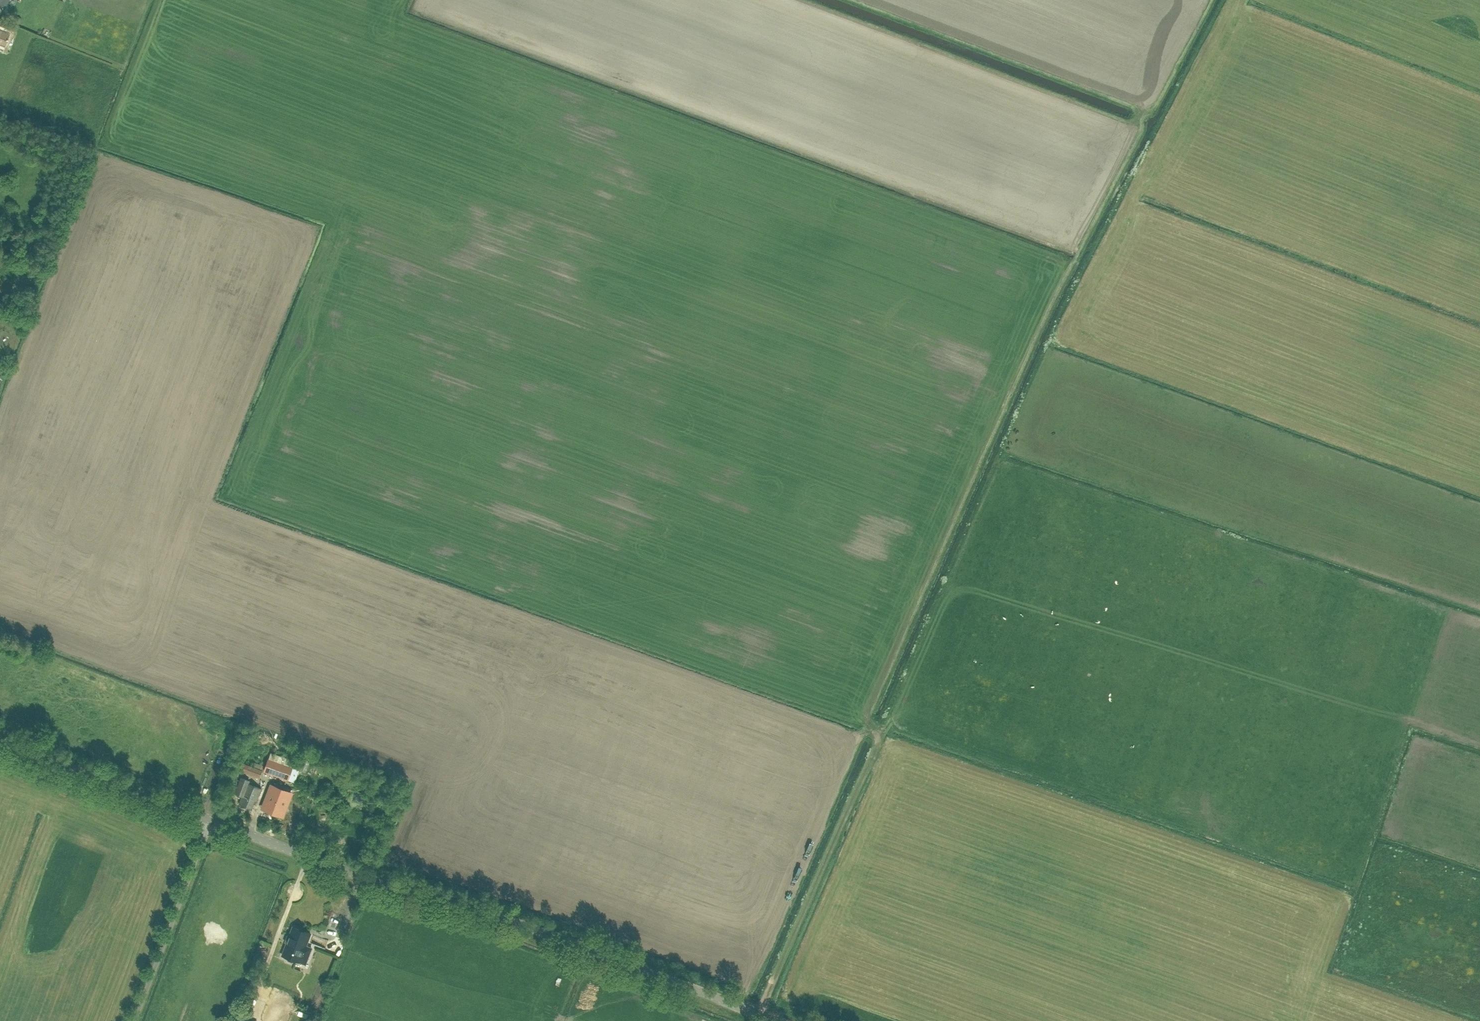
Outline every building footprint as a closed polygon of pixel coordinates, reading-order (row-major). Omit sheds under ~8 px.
[(18,25),(23,27),(26,18),(21,16),(18,25)] [(5,46),(10,33),(0,29),(0,44),(5,46)] [(268,759),(264,772),(294,782),(299,770),(268,759)] [(264,769),(245,763),(242,772),(261,778),(264,769)] [(249,781),(242,778),(236,794),(242,797),(240,804),(252,809),(255,801),(257,802),(262,789),(248,784),(249,781)] [(273,786),(265,809),(285,816),(293,793),(273,786)] [(282,957),(288,959),(287,960),(288,962),(292,963),(294,962),(294,961),(300,963),(302,957),(307,959),(311,948),(305,946),(310,933),(292,927),(289,938),(288,937),(286,943),(287,943),(282,957)] [(257,1013),(274,1016),(275,1008),(258,1005),(257,1013)]
